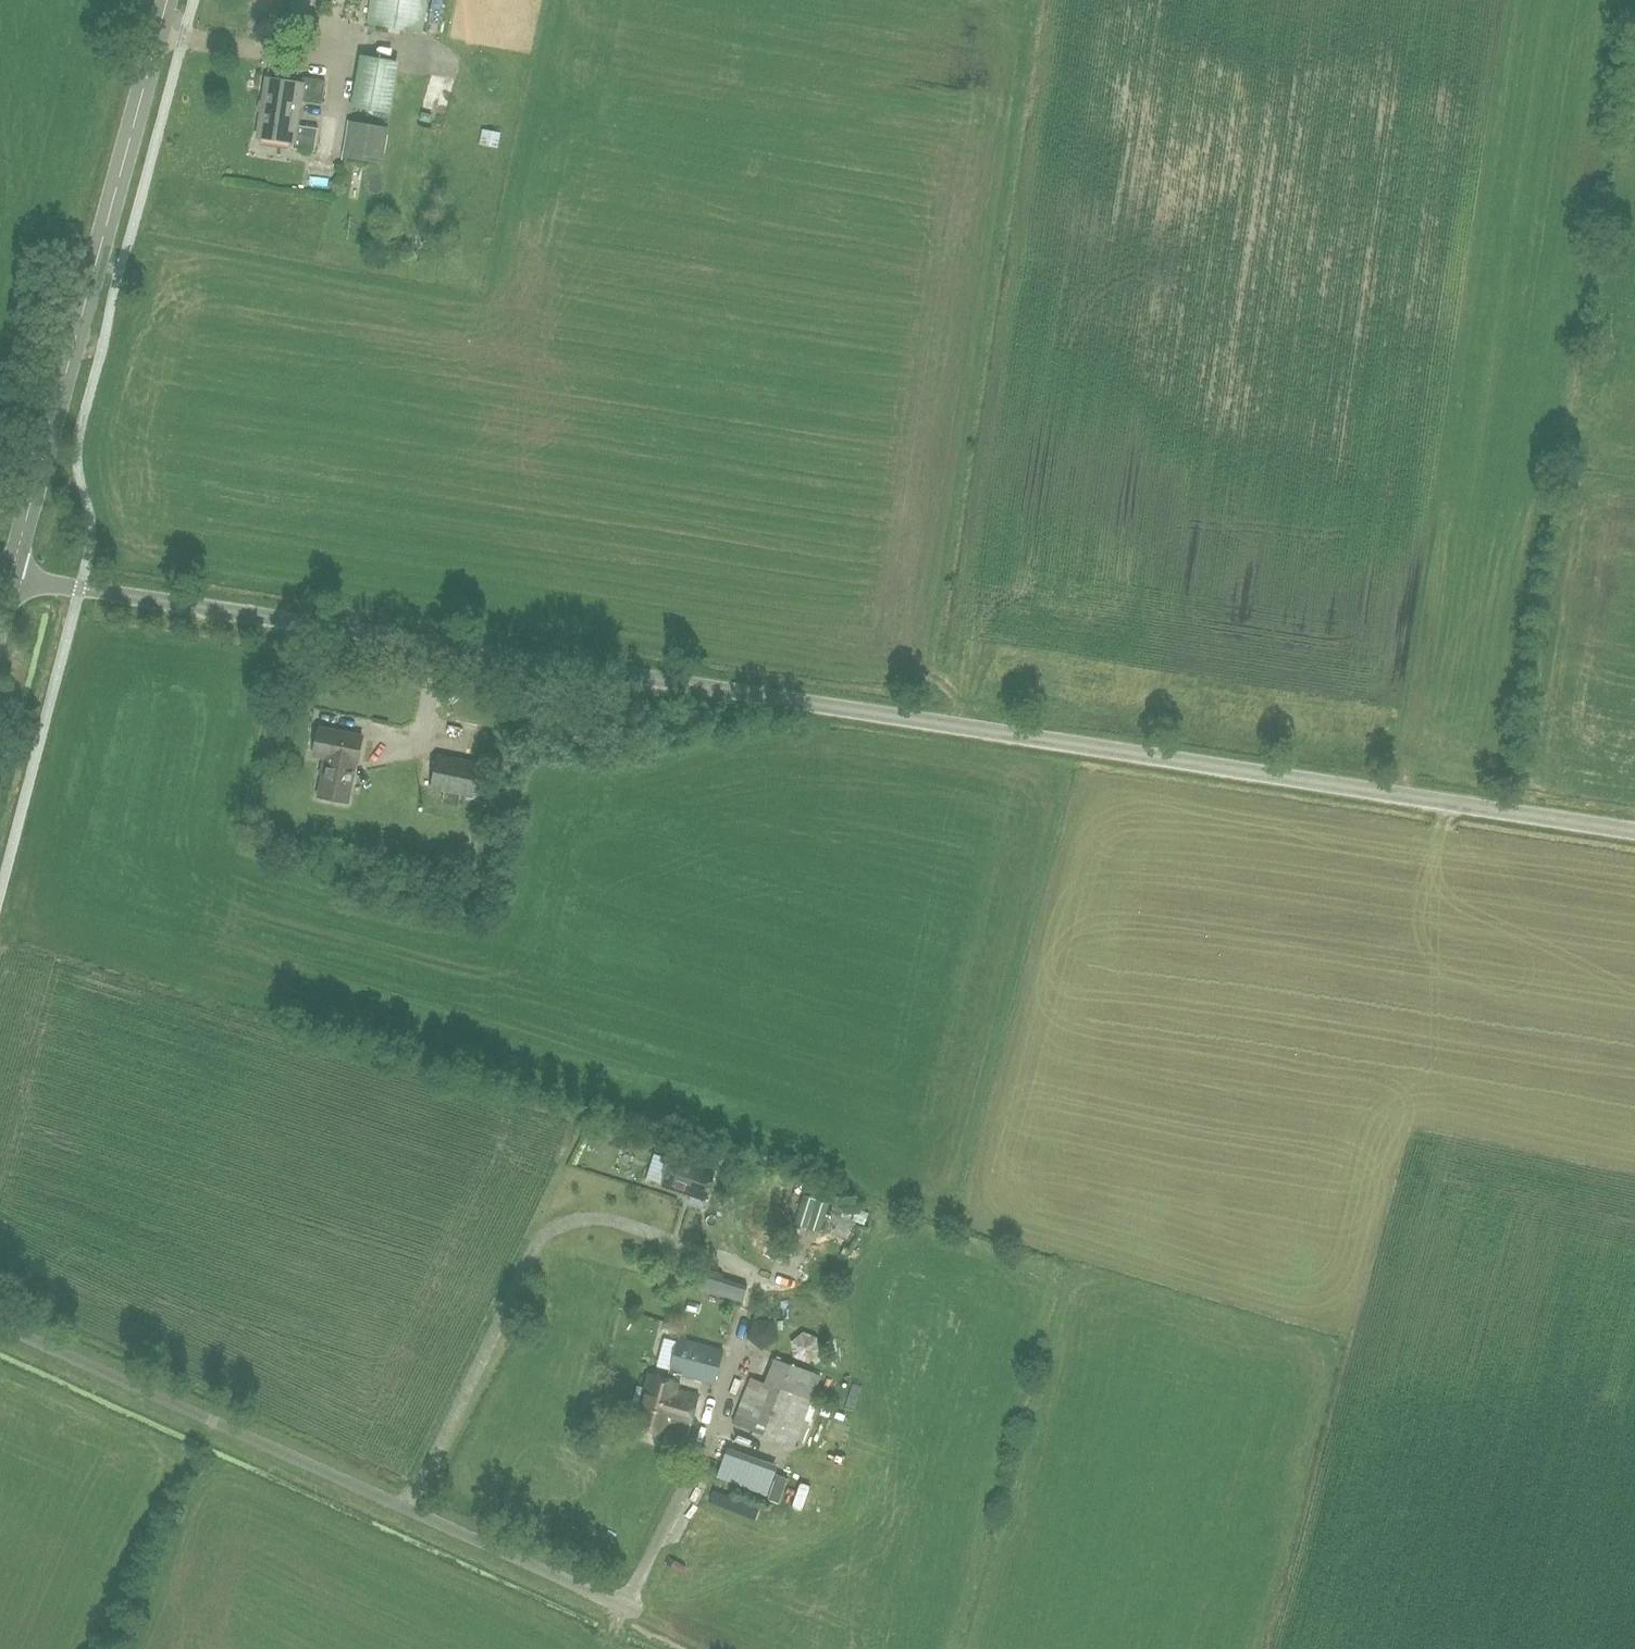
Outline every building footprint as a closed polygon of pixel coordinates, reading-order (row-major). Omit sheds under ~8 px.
[(425,0),(373,0),(369,23),(420,31),(425,0)] [(362,43),(351,99),(374,104),(377,92),(387,94),(396,50),(362,43)] [(452,120),(457,78),(431,75),(426,117),(452,120)] [(321,104),(325,80),(303,77),(302,83),(267,77),(257,137),(293,143),(292,148),(314,152),(318,128),(297,125),(300,101),(321,104)] [(357,105),(350,142),(382,149),(390,112),(357,105)] [(357,763),(362,736),(319,727),(313,755),(324,757),(321,774),(323,775),(319,796),(347,802),(355,763),(357,763)] [(473,797),(480,763),(437,754),(430,788),(473,797)] [(701,1206),(713,1169),(673,1155),(662,1186),(691,1196),(689,1202),(701,1206)] [(723,1273),(703,1266),(696,1288),(717,1294),(723,1273)] [(714,1383),(723,1350),(679,1338),(669,1373),(714,1383)] [(793,1445),(820,1374),(773,1356),(763,1383),(748,1378),(732,1422),(793,1445)] [(688,1434),(699,1395),(677,1389),(679,1382),(649,1373),(635,1426),(664,1434),(666,1428),(688,1434)] [(751,1486),(763,1453),(736,1443),(723,1475),(751,1486)]
